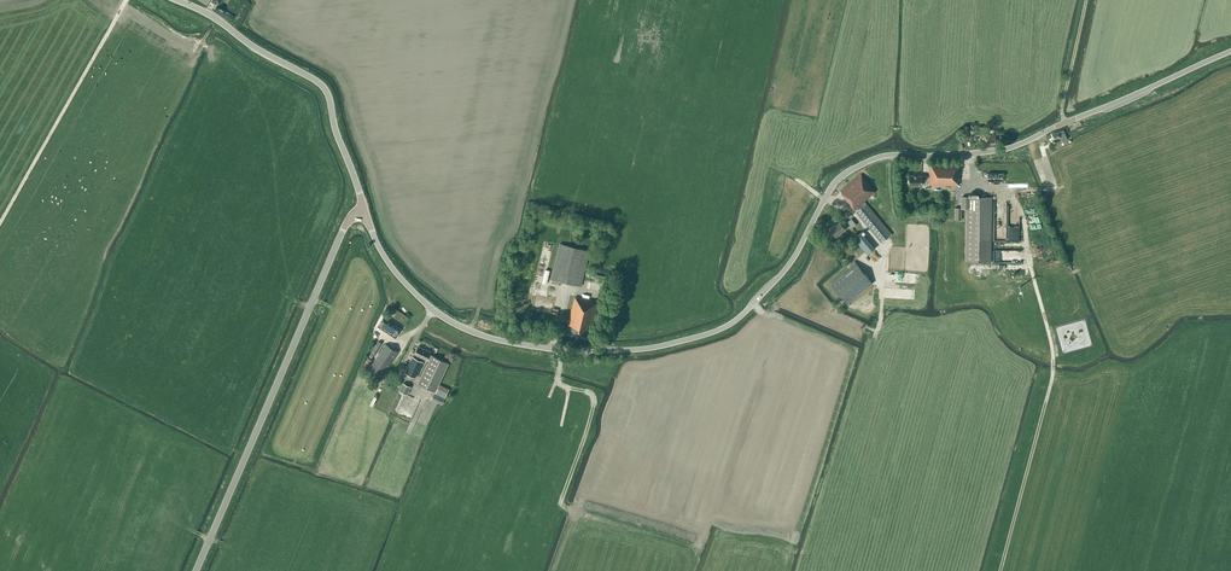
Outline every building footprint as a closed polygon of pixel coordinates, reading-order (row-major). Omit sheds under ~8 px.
[(1060,140),(1061,142),(1067,139),(1063,129),(1058,131),(1052,134),(1055,142),(1060,140)] [(998,143),(996,134),(984,136),(985,140),(985,145),(998,143)] [(796,170),(796,174),(797,177),(799,180),(803,182),(807,182),(811,180),(813,178),(815,174),(814,170),(812,167),(809,164),(805,163),(802,164),(798,166),(796,170)] [(958,180),(959,180),(959,163),(929,163),(929,176),(922,176),(922,175),(909,175),(909,185),(922,185),(922,182),(929,183),(929,185),(958,185),(958,180)] [(856,212),(881,243),(892,234),(866,203),(864,201),(871,195),(875,191),(861,174),(840,192),(844,197),(843,198),(854,210),(856,212)] [(966,261),(991,262),(992,197),(961,196),(961,208),(967,209),(966,261)] [(848,222),(852,227),(856,225),(851,219),(848,222)] [(845,229),(843,226),(846,223),(844,220),(841,223),(840,222),(830,229),(836,237),(845,229)] [(875,248),(861,231),(853,238),(867,254),(875,248)] [(584,280),(606,285),(608,277),(586,272),(586,275),(584,274),(589,251),(560,244),(552,279),(581,286),(582,279),(585,280),(584,280)] [(1009,260),(1022,260),(1022,249),(1009,249),(1009,260)] [(847,304),(872,283),(855,262),(850,265),(852,267),(831,284),(847,304)] [(591,327),(592,327),(598,303),(592,302),(592,301),(575,297),(566,333),(572,335),(582,337),(583,337),(589,339),(591,332),(589,332),(591,327)] [(554,306),(551,313),(557,315),(560,308),(554,306)] [(377,326),(395,338),(401,329),(383,317),(377,326)] [(362,367),(365,369),(370,362),(382,343),(378,341),(366,359),(362,367)] [(369,369),(381,377),(398,352),(386,344),(369,369)] [(430,360),(428,363),(418,383),(430,389),(430,388),(435,390),(431,399),(441,404),(448,389),(438,384),(449,363),(429,354),(430,351),(418,346),(415,354),(426,360),(427,358),(430,360)] [(405,373),(415,378),(423,362),(413,357),(405,373)] [(411,387),(403,383),(402,384),(399,389),(398,391),(407,395),(411,387)]
